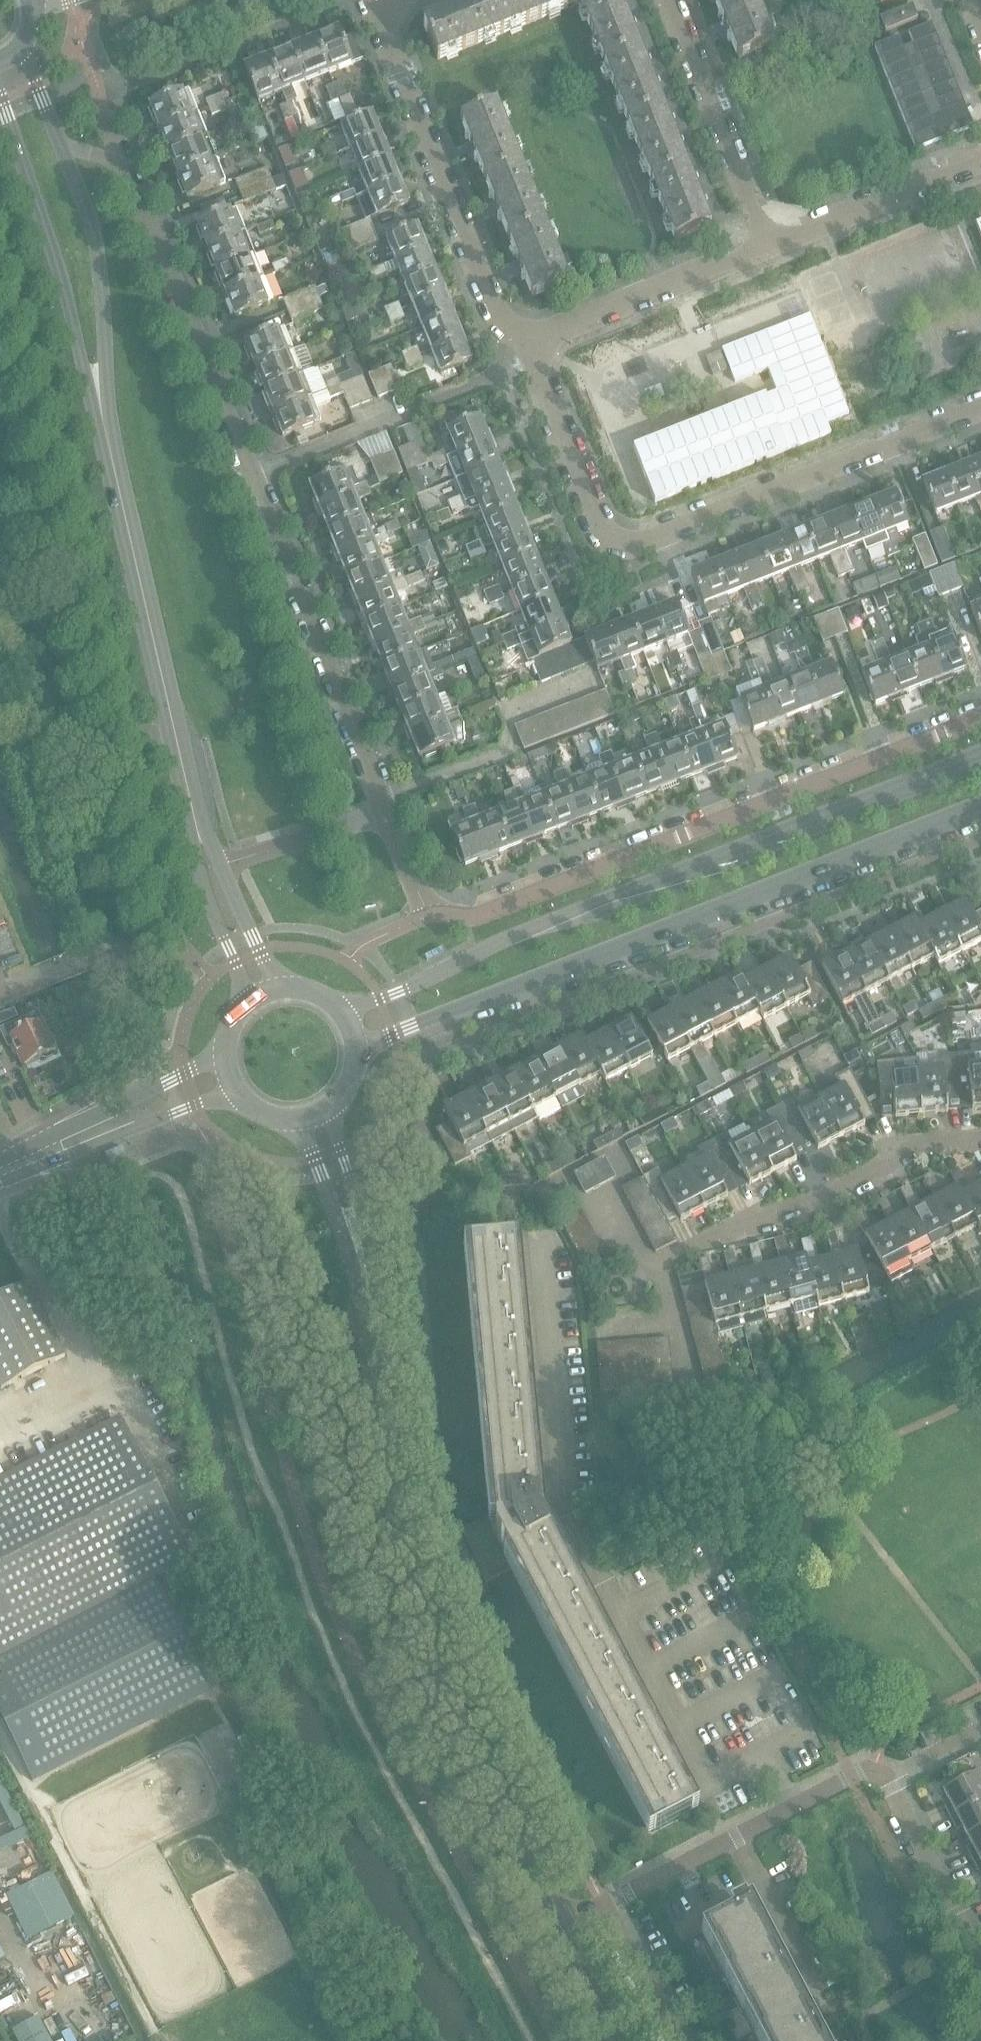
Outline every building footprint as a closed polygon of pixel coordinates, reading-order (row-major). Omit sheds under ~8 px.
[(452,13),(423,25),(437,61),(502,35),(487,0),(486,0),(452,13)] [(561,0),(487,0),(502,35),(565,9),(561,0)] [(587,0),(561,0),(565,9),(580,3),(587,0)] [(580,3),(603,62),(638,48),(618,0),(587,0),(580,3)] [(738,59),(773,45),(755,0),(715,0),(738,59)] [(912,6),(886,17),(880,19),(886,32),(918,19),(912,6)] [(973,127),(932,24),(908,33),(913,45),(906,47),(902,49),(898,38),(874,47),(916,150),(973,127)] [(328,74),(358,62),(364,60),(354,36),(343,40),(338,29),(313,39),(328,74)] [(305,84),(328,74),(313,39),(290,48),(305,84)] [(281,93),(305,84),(290,48),(267,58),(269,62),(281,93)] [(628,122),(662,108),(638,48),(603,62),(628,122)] [(244,67),(259,103),(281,93),(269,62),(267,58),(244,67)] [(342,83),(334,86),(339,100),(347,97),(342,83)] [(334,86),(326,89),(331,103),(339,100),(334,86)] [(156,131),(198,114),(189,91),(183,93),(182,92),(149,105),(150,109),(148,110),(156,131)] [(219,95),(205,101),(209,109),(223,103),(219,95)] [(295,102),(287,105),(293,119),(301,116),(295,102)] [(223,103),(209,109),(212,117),(226,111),(223,103)] [(357,115),(353,104),(342,108),(347,119),(357,115)] [(287,105),(279,108),(285,122),(293,119),(287,105)] [(485,179),(520,165),(496,106),(461,119),(485,179)] [(686,167),(662,108),(628,122),(651,181),(686,167)] [(207,138),(198,114),(156,131),(164,150),(167,149),(168,153),(207,138)] [(372,114),(340,127),(349,149),(382,137),(372,114)] [(324,128),(320,120),(305,126),(308,134),(324,128)] [(267,139),(263,129),(260,130),(250,134),(254,145),(267,139)] [(382,137),(349,149),(358,172),(391,159),(382,137)] [(216,162),(207,138),(168,153),(169,155),(167,156),(175,178),(216,162)] [(289,147),(278,151),(285,168),(296,164),(289,147)] [(391,159),(358,172),(367,194),(400,181),(391,159)] [(216,162),(175,178),(183,196),(185,195),(187,200),(220,187),(219,185),(225,183),(216,162)] [(544,224),(520,165),(485,179),(509,239),(544,224)] [(711,226),(686,167),(651,181),(675,241),(711,226)] [(266,169),(235,181),(239,192),(270,179),(266,169)] [(296,192),(308,187),(301,169),(288,174),(296,192)] [(281,175),(270,179),(275,190),(286,186),(281,175)] [(270,179),(239,192),(243,203),(275,190),(270,179)] [(367,194),(356,199),(365,222),(369,220),(377,217),(377,218),(409,205),(400,181),(367,194)] [(353,191),(338,196),(342,204),(356,199),(353,191)] [(342,204),(338,196),(329,200),(332,208),(342,204)] [(198,227),(195,228),(201,242),(204,241),(206,248),(245,233),(235,210),(230,212),(230,211),(197,224),(198,227)] [(365,222),(337,233),(342,244),(373,231),(369,220),(365,222)] [(257,229),(260,237),(274,231),(271,223),(257,229)] [(568,284),(544,224),(509,239),(533,298),(568,284)] [(418,226),(386,239),(395,262),(427,249),(418,226)] [(373,231),(342,244),(346,255),(378,242),(373,231)] [(245,233),(206,248),(209,255),(207,256),(212,269),(215,268),(216,271),(254,256),(245,233)] [(395,262),(383,267),(387,275),(398,270),(404,284),(436,271),(427,249),(395,262)] [(217,274),(214,275),(220,288),(222,287),(225,294),(263,279),(254,256),(216,271),(217,274)] [(286,261),(272,266),(275,274),(289,269),(286,261)] [(383,267),(369,272),(372,280),(387,275),(383,267)] [(436,271),(404,284),(413,307),(445,294),(436,271)] [(263,279),(225,294),(228,301),(225,302),(231,316),(233,315),(235,318),(268,305),(267,304),(273,302),(263,279)] [(330,295),(326,287),(315,291),(318,300),(330,295)] [(287,312),(318,300),(315,291),(314,289),(283,301),(287,312)] [(445,294),(413,307),(422,329),(454,316),(445,294)] [(318,300),(287,312),(292,323),(323,311),(318,300)] [(398,303),(384,309),(387,317),(401,311),(398,303)] [(357,320),(351,307),(342,311),(347,324),(357,320)] [(401,311),(387,317),(391,325),(405,319),(401,311)] [(454,316),(422,329),(431,351),(463,338),(454,316)] [(831,434),(827,423),(849,415),(810,316),(722,350),(735,383),(768,370),(776,392),(633,449),(655,504),(831,434)] [(246,346),(243,347),(249,361),(251,360),(254,367),(292,351),(283,328),(278,331),(278,330),(245,343),(246,346)] [(343,331),(333,335),(336,341),(342,344),(348,342),(343,331)] [(463,338),(431,351),(440,374),(472,361),(463,338)] [(416,348),(402,353),(405,361),(419,356),(416,348)] [(292,351),(254,367),(257,374),(255,375),(254,375),(260,388),(262,387),(264,390),(302,375),(292,351)] [(720,352),(706,358),(713,377),(728,371),(720,352)] [(419,356),(405,361),(409,369),(423,364),(419,356)] [(388,395),(400,390),(390,367),(380,372),(388,395)] [(351,372),(337,378),(340,386),(341,387),(352,383),(355,382),(351,372)] [(380,372),(369,376),(378,399),(388,395),(380,372)] [(265,393),(262,394),(267,407),(270,406),(273,413),(311,398),(302,375),(264,390),(265,393)] [(337,378),(323,384),(326,392),(340,386),(337,378)] [(355,382),(352,383),(361,406),(372,401),(363,379),(355,382)] [(352,383),(341,387),(344,395),(350,410),(361,406),(352,383)] [(340,386),(326,392),(330,401),(344,395),(341,387),(340,386)] [(660,386),(645,392),(649,403),(664,397),(660,386)] [(311,398),(273,413),(276,421),(274,422),(273,422),(279,435),(281,434),(282,437),(315,424),(315,423),(320,421),(316,410),(331,404),(330,401),(326,392),(311,398)] [(457,453),(489,440),(480,418),(466,423),(461,413),(444,421),(457,453)] [(457,453),(466,477),(499,464),(489,440),(457,453)] [(409,446),(418,468),(430,464),(427,458),(421,441),(409,446)] [(418,468),(409,446),(399,450),(407,473),(418,468)] [(430,464),(445,457),(443,452),(427,458),(430,464)] [(381,457),(390,479),(402,475),(393,453),(381,457)] [(390,479),(381,457),(370,462),(377,479),(379,484),(390,479)] [(445,457),(430,464),(432,470),(448,464),(445,457)] [(967,465),(980,499),(980,460),(967,465)] [(466,477),(475,499),(508,486),(499,464),(466,477)] [(967,465),(943,475),(955,507),(974,499),(980,516),(980,499),(967,465)] [(418,468),(407,473),(417,496),(427,492),(418,468)] [(320,509),(367,490),(365,484),(350,490),(343,473),(311,486),(320,509)] [(955,507),(943,475),(923,483),(936,515),(955,507)] [(379,485),(379,484),(377,479),(365,484),(367,490),(379,485)] [(475,499),(484,522),(517,509),(508,486),(475,499)] [(367,490),(320,509),(329,531),(361,518),(355,501),(369,495),(367,490)] [(872,502),(894,557),(899,555),(895,546),(901,543),(896,530),(909,525),(896,493),(872,502)] [(448,509),(464,503),(462,498),(446,504),(448,509)] [(850,511),(863,543),(880,537),(888,559),(894,557),(872,502),(850,511)] [(464,503),(448,509),(450,515),(466,509),(464,503)] [(484,522),(493,544),(526,531),(517,509),(484,522)] [(828,520),(849,574),(854,572),(846,550),(863,543),(850,511),(828,520)] [(338,553),(385,535),(383,529),(377,532),(370,514),(361,518),(329,531),(338,553)] [(849,574),(828,520),(805,529),(818,561),(830,556),(838,578),(849,574)] [(400,529),(397,521),(385,526),(388,534),(400,529)] [(782,538),(804,592),(809,590),(801,568),(818,561),(805,529),(782,538)] [(942,529),(929,534),(941,563),(953,558),(942,529)] [(493,544),(502,567),(535,554),(526,531),(493,544)] [(429,544),(425,533),(409,539),(413,550),(417,548),(429,544)] [(385,535),(338,553),(347,576),(379,563),(373,546),(387,540),(385,535)] [(924,536),(923,537),(913,541),(924,569),(936,565),(924,536)] [(804,592),(782,538),(759,547),(772,579),(789,572),(798,594),(804,592)] [(447,552),(443,542),(436,545),(440,555),(447,552)] [(466,555),(482,549),(480,543),(464,549),(466,555)] [(737,556),(758,610),(763,608),(755,586),(772,579),(759,547),(737,556)] [(482,549),(466,555),(469,561),(484,555),(482,549)] [(502,567),(511,590),(544,577),(535,554),(502,567)] [(758,610),(737,556),(714,565),(727,597),(744,590),(753,612),(758,610)] [(356,599),(403,580),(401,574),(396,576),(389,559),(379,563),(347,576),(356,599)] [(727,597),(714,565),(691,574),(708,616),(720,612),(715,601),(727,597)] [(953,565),(941,569),(950,592),(962,587),(953,565)] [(941,569),(930,574),(939,597),(950,592),(941,569)] [(889,583),(884,572),(876,575),(880,587),(889,583)] [(420,573),(403,580),(407,590),(409,589),(408,588),(424,582),(420,573)] [(935,591),(933,586),(928,574),(905,583),(910,595),(921,591),(923,596),(935,591)] [(511,590),(520,612),(553,599),(544,577),(511,590)] [(403,580),(356,599),(365,621),(398,608),(393,596),(407,590),(403,580)] [(447,589),(444,581),(432,586),(435,594),(447,589)] [(866,592),(861,581),(853,584),(858,596),(866,592)] [(895,597),(892,588),(882,592),(883,594),(886,601),(895,597)] [(485,600),(500,595),(498,589),(483,595),(485,600)] [(846,600),(841,589),(830,593),(835,605),(846,600)] [(880,610),(888,607),(886,601),(883,594),(874,597),(880,610)] [(500,595),(485,600),(487,606),(502,600),(500,595)] [(553,599),(520,612),(525,625),(514,629),(518,639),(562,622),(553,599)] [(709,655),(700,631),(688,635),(677,603),(653,612),(666,645),(688,636),(697,660),(709,655)] [(473,615),(470,606),(462,609),(465,618),(473,615)] [(374,644),(421,625),(419,620),(405,625),(398,608),(365,621),(374,644)] [(971,611),(980,636),(980,608),(971,611)] [(839,609),(828,614),(836,636),(848,632),(839,609)] [(860,617),(857,609),(846,613),(849,621),(860,617)] [(643,654),(666,645),(653,612),(630,621),(643,654)] [(434,620),(432,614),(419,620),(421,625),(434,620)] [(828,614),(815,618),(824,641),(836,636),(828,614)] [(437,626),(434,620),(421,625),(424,631),(437,626)] [(700,631),(709,655),(721,650),(710,620),(698,625),(700,631)] [(631,658),(643,654),(630,621),(608,630),(620,663),(625,673),(631,671),(635,669),(631,658)] [(531,662),(542,657),(552,652),(563,648),(572,645),(562,622),(518,639),(528,663),(531,662)] [(922,625),(943,679),(967,670),(951,631),(939,636),(937,630),(934,631),(931,622),(922,625)] [(421,625),(374,644),(384,667),(416,654),(409,637),(424,631),(421,625)] [(943,679),(922,625),(916,628),(920,636),(915,638),(921,652),(909,657),(921,688),(943,679)] [(620,663),(608,630),(585,639),(594,663),(598,671),(620,663)] [(786,643),(781,632),(769,637),(773,648),(786,643)] [(503,646),(518,640),(516,634),(501,640),(503,646)] [(583,667),(594,663),(585,639),(574,644),(583,667)] [(518,640),(503,646),(505,651),(520,646),(518,640)] [(921,688),(909,657),(892,664),(883,641),(877,644),(898,697),(921,688)] [(572,671),(583,667),(574,644),(572,645),(563,648),(572,671)] [(898,697),(877,644),(871,646),(880,668),(863,676),(875,706),(898,697)] [(561,675),(572,671),(563,648),(552,652),(561,675)] [(393,690),(440,671),(438,666),(433,668),(426,650),(416,654),(384,667),(393,690)] [(709,655),(718,678),(730,674),(721,650),(709,655)] [(801,652),(822,705),(845,696),(833,665),(815,672),(807,650),(801,652)] [(551,680),(561,675),(552,652),(542,657),(551,680)] [(822,705),(801,652),(796,654),(804,676),(787,683),(799,714),(822,705)] [(671,656),(676,670),(682,667),(677,653),(671,656)] [(718,678),(709,655),(697,660),(706,683),(718,678)] [(476,682),(484,679),(474,656),(467,659),(476,682)] [(676,670),(671,656),(664,658),(670,672),(676,670)] [(540,684),(551,680),(542,657),(531,662),(540,684)] [(799,714),(787,683),(774,688),(763,659),(753,663),(756,669),(777,723),(799,714)] [(777,723),(756,669),(750,672),(754,683),(736,690),(741,701),(753,732),(777,723)] [(440,671),(393,690),(402,713),(434,701),(427,682),(442,676),(440,671)] [(625,673),(630,687),(636,685),(631,671),(625,673)] [(630,687),(625,673),(619,676),(624,690),(630,687)] [(603,720),(614,716),(606,694),(594,699),(603,720)] [(444,697),(434,701),(402,713),(411,735),(458,716),(456,711),(450,713),(444,697)] [(592,725),(603,720),(594,699),(583,703),(592,725)] [(679,711),(675,699),(663,704),(668,715),(679,711)] [(496,709),(493,703),(493,702),(486,705),(489,712),(496,709)] [(580,729),(592,725),(583,703),(572,707),(580,729)] [(691,709),(696,721),(715,768),(738,759),(721,717),(708,722),(702,705),(691,709)] [(569,734),(580,729),(572,707),(561,711),(569,734)] [(558,738),(569,734),(561,711),(550,716),(558,738)] [(643,722),(639,713),(629,717),(633,726),(643,722)] [(420,758),(425,756),(426,759),(436,755),(435,752),(452,745),(453,748),(464,743),(463,725),(461,722),(458,716),(411,735),(420,758)] [(547,742),(558,738),(550,716),(539,720),(547,742)] [(536,746),(547,742),(539,720),(528,724),(536,746)] [(715,768),(696,721),(690,724),(696,738),(679,745),(692,777),(715,768)] [(536,746),(528,724),(515,729),(524,751),(536,746)] [(587,746),(583,735),(573,739),(577,750),(587,746)] [(651,739),(669,786),(692,777),(679,745),(662,752),(657,737),(651,739)] [(669,786),(651,739),(645,742),(651,756),(634,763),(646,795),(669,786)] [(553,755),(550,748),(527,757),(530,764),(553,755)] [(646,795),(634,763),(617,770),(611,755),(605,757),(623,804),(646,795)] [(513,771),(530,764),(527,757),(510,763),(513,771)] [(623,804),(605,757),(599,759),(602,765),(599,764),(587,768),(585,772),(588,780),(601,813),(623,804)] [(601,813),(588,780),(571,787),(565,772),(560,775),(578,822),(601,813)] [(578,822),(560,775),(554,777),(559,791),(542,798),(555,831),(578,822)] [(466,800),(459,783),(453,786),(460,803),(466,800)] [(555,831),(542,798),(538,788),(521,795),(519,790),(513,792),(532,840),(555,831)] [(532,840),(513,792),(504,796),(510,810),(497,815),(510,849),(532,840)] [(510,849),(497,815),(480,822),(475,808),(469,810),(487,857),(510,849)] [(487,857),(469,810),(463,812),(469,826),(452,833),(459,851),(456,852),(460,862),(463,861),(465,866),(487,857)] [(962,952),(980,942),(980,912),(972,916),(965,902),(942,914),(962,952)] [(919,926),(935,957),(939,965),(962,952),(942,914),(919,926)] [(891,932),(912,969),(935,957),(919,926),(915,919),(891,932)] [(912,969),(891,932),(868,943),(889,981),(912,969)] [(845,955),(866,993),(889,981),(868,943),(845,955)] [(853,1000),(866,993),(845,955),(822,967),(843,1005),(853,1000)] [(765,970),(787,1009),(809,997),(815,1008),(831,1000),(811,964),(797,972),(790,957),(765,970)] [(739,975),(765,1020),(787,1009),(765,970),(744,981),(740,974),(739,975)] [(716,987),(738,1025),(760,1013),(764,1021),(765,1020),(739,975),(716,987)] [(738,1025),(716,987),(694,999),(715,1037),(738,1025)] [(880,1021),(866,993),(853,1000),(868,1028),(880,1021)] [(970,998),(975,1006),(980,1003),(980,993),(970,998)] [(671,1011),(692,1049),(705,1042),(715,1037),(694,999),(671,1011)] [(931,1006),(935,1015),(948,1008),(944,1000),(931,1006)] [(935,1015),(931,1006),(920,1012),(924,1021),(935,1015)] [(18,1018),(14,1010),(0,1015),(0,1026),(18,1018)] [(692,1049),(671,1011),(647,1023),(669,1061),(692,1049)] [(43,1058),(47,1059),(53,1056),(54,1053),(56,1051),(38,1013),(2,1031),(10,1047),(14,1045),(24,1067),(43,1058)] [(884,1029),(897,1023),(893,1015),(880,1021),(884,1029)] [(966,1015),(951,1016),(952,1026),(967,1025),(966,1015)] [(609,1031),(629,1071),(653,1058),(632,1019),(609,1031)] [(872,1036),(884,1029),(880,1021),(868,1028),(872,1036)] [(904,1037),(917,1030),(913,1023),(900,1029),(904,1037)] [(802,1035),(806,1043),(818,1037),(814,1029),(802,1035)] [(606,1083),(629,1071),(609,1031),(586,1043),(606,1083)] [(806,1043),(802,1035),(789,1042),(793,1050),(806,1043)] [(606,1083),(586,1043),(582,1036),(558,1048),(578,1088),(602,1076),(606,1083)] [(705,1042),(692,1049),(710,1083),(722,1077),(705,1042)] [(556,1100),(578,1088),(558,1048),(535,1060),(556,1100)] [(811,1049),(799,1055),(803,1063),(815,1057),(811,1049)] [(856,1052),(844,1058),(849,1066),(860,1060),(856,1052)] [(755,1060),(759,1067),(771,1061),(767,1053),(755,1060)] [(980,1109),(980,1066),(972,1067),(971,1056),(955,1057),(959,1102),(972,1101),(972,1110),(980,1109)] [(921,1115),(948,1112),(947,1103),(959,1102),(955,1057),(938,1059),(940,1071),(917,1073),(921,1115)] [(512,1072),(533,1112),(537,1120),(540,1121),(561,1110),(556,1100),(535,1060),(512,1072)] [(759,1067),(755,1060),(743,1066),(747,1074),(759,1067)] [(896,1118),(921,1115),(917,1073),(895,1075),(894,1063),(876,1065),(882,1117),(883,1117),(882,1109),(895,1108),(896,1118)] [(777,1066),(764,1073),(769,1081),(781,1075),(777,1066)] [(821,1100),(842,1138),(865,1126),(860,1117),(871,1112),(875,1118),(850,1071),(837,1078),(842,1089),(821,1100)] [(490,1084),(510,1124),(514,1132),(537,1120),(533,1112),(512,1072),(490,1084)] [(710,1083),(714,1091),(726,1084),(722,1077),(710,1083)] [(714,1091),(710,1083),(697,1089),(702,1097),(714,1091)] [(467,1096),(487,1136),(491,1144),(514,1132),(510,1124),(490,1084),(467,1096)] [(742,1084),(730,1089),(735,1098),(747,1092),(742,1084)] [(487,1136),(467,1096),(443,1109),(451,1123),(436,1130),(455,1166),(472,1157),(466,1147),(487,1136)] [(781,1107),(803,1147),(814,1142),(818,1150),(842,1138),(821,1100),(802,1110),(797,1099),(781,1107)] [(708,1101),(695,1108),(700,1117),(712,1110),(708,1101)] [(652,1113),(656,1121),(668,1115),(664,1107),(652,1113)] [(753,1136),(774,1173),(796,1161),(792,1153),(803,1147),(781,1107),(767,1114),(773,1125),(753,1136)] [(656,1121),(652,1113),(640,1120),(644,1127),(656,1121)] [(673,1120),(661,1126),(666,1134),(678,1128),(673,1120)] [(605,1138),(609,1146),(621,1139),(617,1131),(605,1138)] [(712,1143),(734,1183),(745,1177),(749,1186),(774,1173),(753,1136),(734,1145),(729,1135),(712,1143)] [(598,1151),(599,1151),(609,1146),(605,1138),(594,1143),(598,1151)] [(638,1138),(626,1144),(631,1152),(642,1146),(638,1138)] [(684,1171),(705,1209),(728,1197),(723,1189),(734,1183),(712,1143),(699,1150),(704,1160),(684,1171)] [(559,1162),(563,1170),(576,1163),(572,1155),(559,1162)] [(614,1179),(604,1160),(575,1176),(585,1194),(614,1179)] [(563,1170),(559,1162),(547,1168),(551,1176),(563,1170)] [(957,1188),(958,1187),(966,1183),(958,1169),(950,1174),(957,1188)] [(705,1209),(684,1171),(666,1181),(660,1170),(644,1178),(650,1188),(655,1199),(661,1210),(666,1219),(677,1213),(681,1222),(705,1209)] [(508,1177),(509,1186),(526,1184),(524,1174),(508,1177)] [(924,1179),(931,1193),(939,1189),(932,1174),(924,1179)] [(509,1186),(508,1177),(497,1178),(498,1187),(509,1186)] [(644,1178),(622,1189),(627,1200),(650,1188),(644,1178)] [(978,1228),(980,1234),(980,1184),(962,1194),(978,1228)] [(908,1186),(900,1191),(908,1205),(916,1201),(908,1186)] [(978,1228),(962,1194),(958,1187),(957,1188),(933,1200),(954,1240),(978,1228)] [(650,1188),(627,1200),(633,1210),(655,1199),(650,1188)] [(655,1199),(633,1210),(638,1221),(661,1210),(655,1199)] [(878,1203),(885,1217),(893,1213),(886,1199),(878,1203)] [(910,1212),(932,1252),(954,1240),(933,1200),(910,1212)] [(585,1217),(579,1207),(558,1218),(564,1229),(585,1217)] [(661,1210),(638,1221),(644,1232),(666,1221),(666,1219),(661,1210)] [(854,1215),(862,1229),(870,1225),(862,1211),(854,1215)] [(888,1224),(909,1264),(932,1252),(910,1212),(888,1224)] [(591,1228),(585,1217),(564,1229),(569,1239),(591,1228)] [(666,1221),(644,1232),(650,1242),(672,1231),(666,1221)] [(909,1264),(888,1224),(865,1236),(890,1284),(913,1272),(909,1264)] [(596,1239),(591,1228),(569,1239),(575,1250),(596,1239)] [(672,1231),(650,1242),(655,1253),(677,1242),(672,1231)] [(827,1235),(831,1250),(839,1248),(835,1233),(827,1235)] [(774,1241),(778,1256),(787,1254),(783,1238),(774,1241)] [(602,1249),(596,1239),(575,1250),(581,1261),(602,1249)] [(805,1257),(806,1257),(814,1255),(810,1239),(801,1242),(805,1257)] [(654,1833),(681,1819),(694,1812),(693,1811),(698,1809),(558,1541),(545,1516),(519,1241),(514,1242),(514,1241),(469,1245),(494,1518),(465,1534),(488,1577),(513,1564),(654,1833)] [(749,1247),(753,1263),(762,1260),(758,1245),(749,1247)] [(586,1271),(608,1260),(602,1249),(581,1261),(586,1271)] [(833,1258),(844,1302),(869,1296),(858,1251),(833,1258)] [(724,1254),(728,1269),(737,1267),(733,1252),(724,1254)] [(781,1264),(791,1307),(816,1300),(808,1265),(806,1257),(805,1257),(781,1264)] [(742,1320),(732,1277),(713,1281),(707,1258),(698,1261),(701,1271),(698,1272),(698,1273),(678,1278),(681,1290),(704,1284),(707,1295),(710,1307),(713,1319),(715,1326),(742,1320)] [(844,1302),(833,1258),(808,1265),(816,1300),(818,1308),(844,1302)] [(791,1307),(781,1264),(756,1270),(766,1313),(791,1307)] [(766,1313),(756,1270),(732,1277),(742,1320),(766,1313)] [(0,1299),(0,1387),(1,1390),(65,1357),(28,1284),(0,1299)] [(684,1302),(707,1295),(704,1284),(681,1290),(684,1302)] [(687,1313),(710,1307),(707,1295),(684,1302),(687,1313)] [(690,1325),(713,1319),(710,1307),(687,1313),(690,1325)] [(693,1337),(716,1330),(715,1326),(713,1319),(690,1325),(693,1337)] [(696,1348),(719,1342),(716,1330),(693,1337),(696,1348)] [(657,1340),(659,1364),(671,1363),(669,1339),(657,1340)] [(659,1364),(657,1340),(645,1341),(647,1365),(659,1364)] [(647,1365),(645,1341),(633,1342),(635,1366),(647,1365)] [(635,1366),(633,1342),(621,1343),(623,1367),(635,1366)] [(699,1360),(722,1354),(719,1342),(696,1348),(699,1360)] [(623,1367),(621,1343),(609,1344),(611,1367),(623,1367)] [(611,1367),(609,1344),(597,1345),(599,1368),(611,1367)] [(702,1372),(725,1365),(722,1354),(699,1360),(702,1372)] [(659,1364),(661,1388),(672,1387),(671,1363),(659,1364)] [(661,1388),(659,1364),(647,1365),(648,1389),(661,1388)] [(648,1389),(647,1365),(635,1366),(636,1390),(648,1389)] [(705,1383),(728,1377),(725,1365),(702,1372),(705,1383)] [(623,1367),(624,1391),(636,1390),(635,1366),(623,1367)] [(612,1392),(611,1367),(599,1368),(601,1393),(612,1392)] [(611,1367),(612,1392),(624,1391),(623,1367),(611,1367)] [(708,1395),(731,1389),(728,1377),(705,1383),(708,1395)] [(711,1407),(734,1400),(731,1389),(708,1395),(711,1407)] [(114,1421),(0,1480),(0,1671),(3,1678),(0,1680),(0,1718),(30,1777),(210,1685),(155,1579),(187,1562),(193,1559),(176,1527),(137,1450),(120,1418),(114,1421)] [(628,1442),(607,1453),(612,1463),(634,1452),(628,1442)] [(634,1452),(612,1463),(618,1474),(639,1463),(634,1452)] [(645,1474),(639,1463),(618,1474),(623,1485),(645,1474)] [(629,1495),(650,1484),(645,1474),(623,1485),(629,1495)] [(650,1484),(629,1495),(635,1506),(656,1495),(650,1484)] [(656,1495),(635,1506),(640,1517),(661,1506),(656,1495)] [(661,1506),(640,1517),(646,1527),(667,1516),(661,1506)] [(672,1527),(667,1516),(646,1527),(651,1538),(672,1527)] [(978,1774),(969,1756),(951,1766),(960,1783),(978,1774)] [(980,1801),(980,1779),(978,1774),(944,1792),(951,1805),(945,1809),(950,1818),(980,1801)] [(980,1830),(980,1801),(950,1818),(955,1828),(961,1824),(968,1837),(980,1830)] [(980,1859),(980,1830),(968,1837),(974,1850),(968,1853),(973,1863),(980,1859)] [(53,1873),(7,1896),(30,1940),(75,1917),(53,1873)] [(826,2024),(822,2026),(757,1906),(749,1910),(708,1931),(731,1975),(723,1979),(742,2015),(750,2010),(766,2040),(835,2040),(826,2024)] [(38,2018),(13,2031),(18,2040),(50,2040),(38,2018)]
